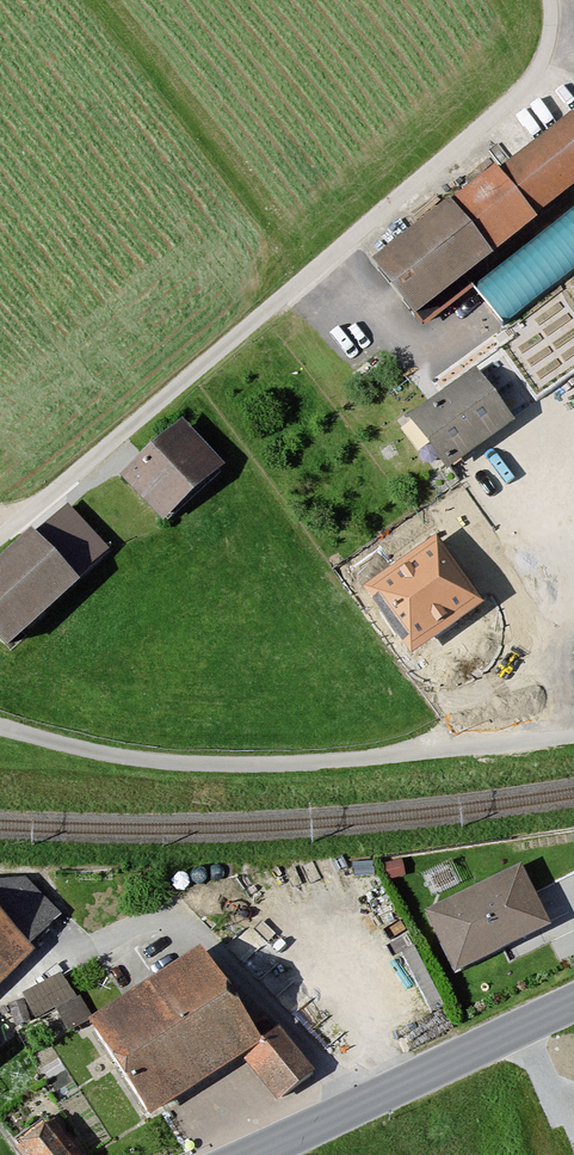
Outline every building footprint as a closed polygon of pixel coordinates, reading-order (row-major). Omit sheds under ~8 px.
[(376,267),(413,311),(573,179),(573,127),(563,113),(376,267)] [(573,268),(573,207),(475,291),(505,326),(573,268)] [(476,374),(416,413),(450,465),(510,426),(476,374)] [(181,427),(130,475),(167,515),(219,467),(181,427)] [(0,578),(0,633),(9,643),(111,549),(74,510),(0,578)] [(474,601),(437,553),(380,596),(417,644),(474,601)] [(521,872),(430,915),(456,970),(547,927),(521,872)] [(28,953),(24,949),(58,915),(25,882),(0,886),(0,982),(28,953)] [(199,949),(91,1023),(155,1115),(250,1050),(280,1093),(311,1073),(281,1029),(263,1041),(199,949)] [(64,973),(23,996),(35,1018),(57,1006),(70,1030),(89,1020),(64,973)] [(14,1139),(26,1154),(75,1154),(44,1116),(14,1139)]
